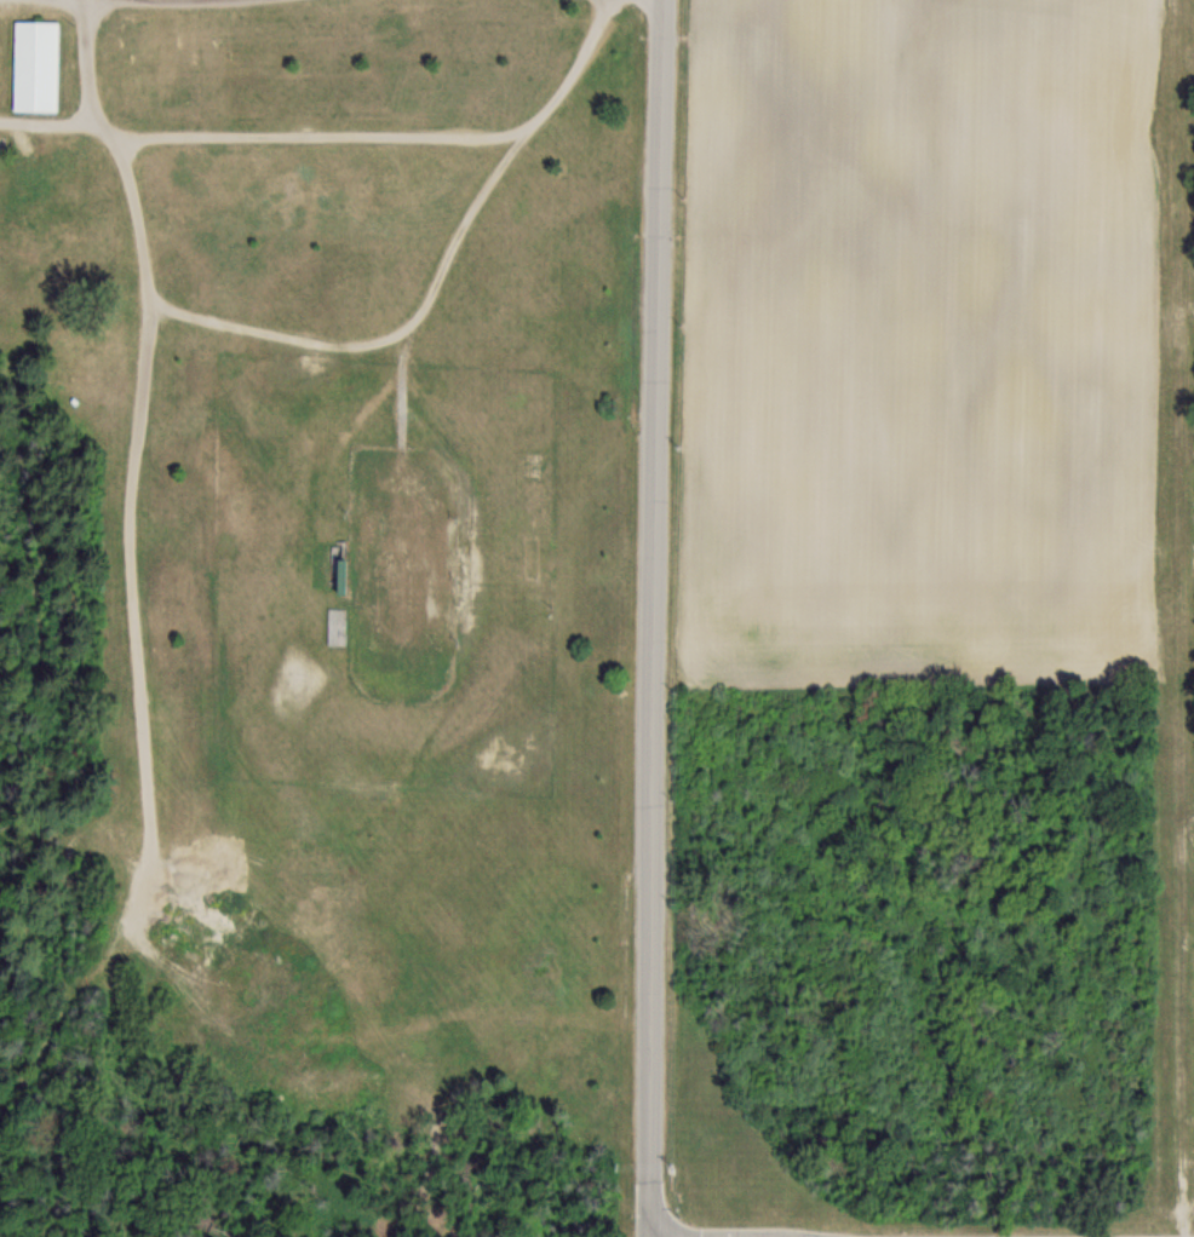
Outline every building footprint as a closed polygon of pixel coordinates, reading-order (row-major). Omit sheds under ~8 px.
[(57,111),(58,21),(13,21),(12,111),(57,111)]
